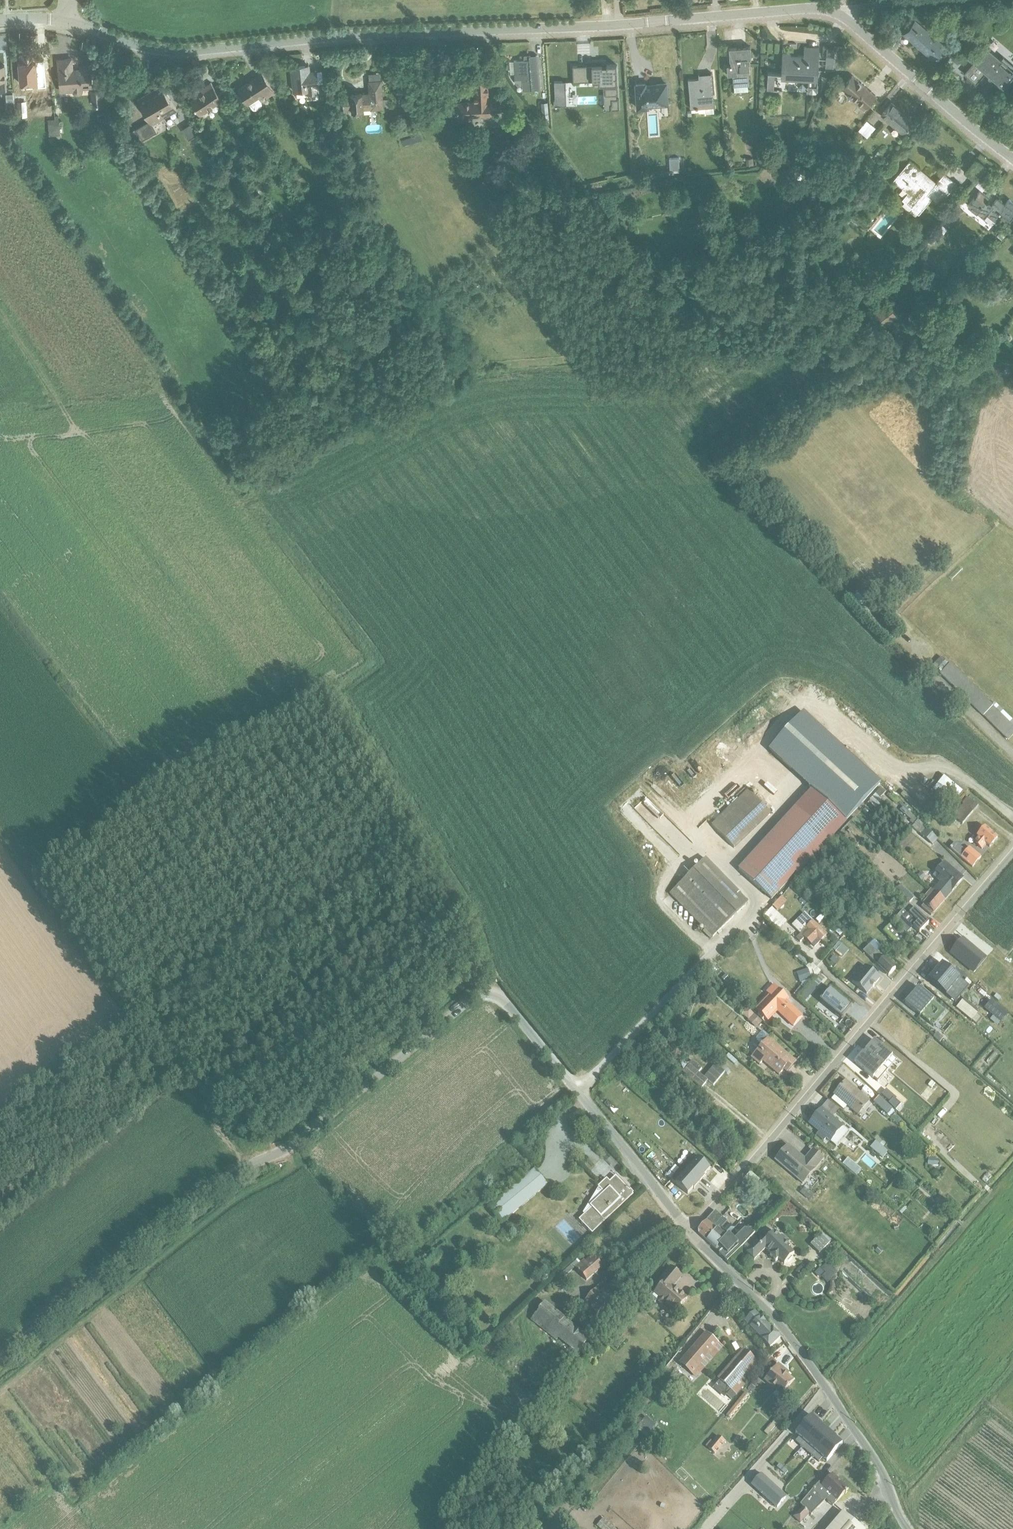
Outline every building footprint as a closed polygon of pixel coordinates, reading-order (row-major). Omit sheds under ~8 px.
[(915,19),(903,32),(933,58),(945,44),(915,19)] [(731,63),(727,63),(728,73),(733,73),(733,85),(750,83),(749,62),(748,62),(748,58),(751,57),(751,45),(729,47),(731,63)] [(783,49),(781,77),(808,78),(808,91),(817,92),(819,45),(804,45),(804,54),(791,53),(791,50),(783,49)] [(964,72),(976,83),(986,71),(988,72),(988,74),(988,75),(1006,91),(1012,82),(1012,79),(1011,77),(1012,74),(1012,63),(1003,55),(1002,57),(988,45),(981,54),(980,53),(964,72)] [(827,46),(825,66),(834,67),(835,46),(827,46)] [(514,60),(515,73),(516,82),(518,85),(522,84),(523,89),(541,88),(538,54),(524,56),(524,59),(514,60)] [(73,56),(57,57),(60,91),(73,90),(74,92),(76,94),(79,94),(81,93),(83,91),(84,88),(93,87),(92,74),(89,74),(89,66),(74,67),(73,56)] [(578,64),(573,64),(573,80),(594,79),(594,83),(603,83),(604,108),(619,107),(619,97),(617,97),(617,93),(618,93),(618,86),(616,86),(616,82),(617,82),(617,75),(616,75),(615,69),(617,69),(617,63),(606,63),(607,64),(578,65),(578,64)] [(305,93),(319,92),(320,92),(318,68),(311,69),(310,64),(291,66),(293,91),(297,91),(305,90),(305,93)] [(768,70),(767,89),(783,90),(783,89),(774,88),(775,70),(768,70)] [(263,71),(238,87),(248,104),(249,103),(252,107),(255,109),(257,109),(262,105),(262,103),(259,96),(265,93),(267,96),(275,91),(263,71)] [(699,77),(688,78),(691,107),(714,105),(712,72),(699,73),(699,77)] [(853,74),(842,87),(847,91),(848,96),(864,109),(877,94),(862,81),(862,82),(858,79),(859,79),(853,74)] [(474,100),(444,102),(444,113),(457,112),(457,116),(490,115),(488,77),(473,78),(474,100)] [(381,79),(369,79),(369,92),(343,93),(344,110),(384,108),(384,105),(389,105),(389,98),(383,99),(382,79),(381,79)] [(42,91),(43,81),(24,80),(23,90),(42,91)] [(566,80),(554,80),(555,98),(554,98),(554,105),(567,104),(566,80)] [(199,93),(190,98),(200,114),(223,99),(220,94),(225,90),(219,82),(214,86),(211,81),(197,90),(199,93)] [(645,82),(636,83),(638,108),(648,107),(648,105),(667,104),(666,82),(645,84),(645,82)] [(150,91),(165,116),(179,108),(162,85),(150,91)] [(101,88),(91,89),(93,104),(103,104),(101,88)] [(305,90),(297,91),(297,96),(307,95),(307,99),(319,97),(319,92),(305,93),(305,90)] [(165,116),(150,91),(138,98),(150,119),(136,127),(143,139),(157,130),(153,123),(165,116)] [(27,100),(18,100),(18,115),(28,115),(27,100)] [(892,100),(880,113),(903,132),(914,119),(892,100)] [(548,101),(541,102),(543,123),(550,123),(548,101)] [(289,106),(283,110),(289,120),(296,115),(289,106)] [(56,119),(49,120),(50,134),(61,133),(59,115),(55,115),(56,119)] [(867,119),(858,129),(867,136),(876,126),(867,119)] [(193,120),(182,128),(189,139),(200,131),(193,120)] [(46,123),(35,124),(35,132),(46,132),(46,123)] [(855,139),(849,146),(855,151),(861,143),(855,139)] [(889,151),(882,160),(885,162),(892,153),(889,151)] [(314,155),(309,158),(315,169),(321,165),(314,155)] [(679,156),(669,157),(670,169),(680,168),(679,156)] [(975,157),(965,169),(976,178),(986,167),(975,157)] [(910,158),(893,178),(908,191),(902,198),(919,212),(931,197),(938,203),(957,182),(944,171),(936,180),(910,158)] [(981,188),(982,189),(989,181),(982,175),(975,183),(981,188)] [(981,188),(968,204),(984,217),(987,214),(995,220),(1001,212),(1010,220),(1012,216),(1012,200),(1009,197),(1005,203),(997,196),(991,204),(986,199),(989,195),(982,189),(981,188)] [(687,190),(676,192),(679,203),(690,201),(687,190)] [(269,198),(262,203),(268,213),(276,208),(269,198)] [(277,212),(265,220),(273,232),(285,224),(277,212)] [(846,212),(841,218),(847,223),(852,217),(846,212)] [(933,235),(930,239),(935,243),(947,227),(943,223),(938,228),(932,234),(933,235)] [(1002,227),(997,234),(1002,238),(1007,231),(1009,233),(1012,228),(1007,224),(1003,228),(1002,227)] [(266,235),(256,241),(263,250),(272,244),(266,235)] [(985,263),(972,273),(976,279),(990,268),(985,263)] [(941,281),(934,287),(937,292),(945,286),(941,281)] [(973,337),(962,353),(967,357),(970,352),(974,355),(978,348),(974,345),(978,340),(973,337)] [(978,357),(975,362),(981,367),(985,363),(978,357)] [(905,592),(896,599),(899,603),(908,595),(905,592)] [(874,603),(870,607),(878,615),(882,611),(874,603)] [(882,616),(879,620),(896,637),(899,633),(882,616)] [(933,666),(941,674),(1009,740),(1012,736),(1012,721),(995,704),(993,706),(950,665),(942,657),(933,666)] [(767,675),(771,672),(764,665),(755,675),(763,682),(768,676),(767,675)] [(811,790),(846,821),(881,783),(804,712),(769,750),(811,790)] [(945,776),(933,791),(951,806),(964,791),(945,776)] [(653,799),(657,795),(659,797),(663,792),(656,784),(647,793),(653,799)] [(881,788),(870,800),(871,801),(870,802),(876,808),(875,810),(878,812),(886,804),(882,802),(883,801),(881,798),(886,793),(881,788)] [(748,790),(712,825),(735,850),(772,815),(748,790)] [(846,821),(811,790),(739,870),(772,900),(796,873),(799,876),(847,823),(846,821)] [(890,793),(887,795),(902,810),(902,811),(911,820),(911,822),(913,825),(912,827),(921,835),(920,835),(933,846),(938,840),(890,793)] [(959,811),(954,817),(963,825),(974,813),(973,813),(978,806),(968,798),(963,804),(958,811),(959,811)] [(661,800),(657,804),(664,810),(668,806),(661,800)] [(641,805),(638,811),(649,816),(652,811),(641,805)] [(697,823),(706,833),(713,827),(704,817),(697,823)] [(978,838),(974,843),(982,850),(986,845),(990,847),(998,838),(985,828),(977,837),(978,838)] [(969,847),(960,858),(973,868),(982,858),(969,847)] [(706,859),(670,894),(705,930),(703,932),(711,940),(749,903),(706,859)] [(933,891),(946,901),(964,879),(944,862),(935,872),(936,873),(933,876),(940,883),(933,891)] [(922,872),(917,876),(922,881),(926,878),(922,872)] [(895,889),(909,903),(915,898),(901,884),(895,889)] [(946,901),(933,891),(931,889),(921,902),(924,904),(921,908),(932,916),(934,913),(935,914),(946,901)] [(782,897),(773,907),(778,912),(787,902),(782,897)] [(929,924),(909,903),(894,921),(902,929),(907,934),(913,927),(920,933),(929,924)] [(772,908),(764,917),(779,930),(787,922),(772,908)] [(805,913),(792,926),(801,934),(796,939),(800,943),(804,939),(815,949),(827,935),(805,913)] [(904,937),(899,932),(887,920),(880,928),(898,946),(906,938),(904,937)] [(837,927),(833,932),(840,939),(844,934),(837,927)] [(963,938),(950,954),(973,974),(987,958),(963,938)] [(838,942),(831,951),(842,959),(850,950),(838,942)] [(869,945),(863,952),(889,977),(896,969),(885,958),(886,957),(879,951),(880,949),(877,946),(873,949),(869,945)] [(814,983),(817,979),(816,978),(821,972),(812,963),(811,964),(800,953),(795,958),(808,970),(801,972),(805,982),(801,983),(802,985),(794,994),(799,999),(800,998),(813,982),(814,983)] [(869,969),(879,977),(882,973),(873,964),(869,969)] [(954,976),(955,975),(942,964),(934,973),(942,979),(949,971),(954,976)] [(879,977),(869,969),(864,966),(851,982),(867,995),(872,988),(873,988),(875,986),(875,985),(880,979),(879,977)] [(942,979),(934,973),(928,980),(955,1004),(969,987),(955,975),(954,976),(949,971),(942,979)] [(726,974),(721,979),(726,983),(731,979),(726,974)] [(813,982),(800,998),(805,1003),(819,987),(818,986),(825,979),(820,975),(817,979),(814,983),(813,982)] [(769,995),(756,1010),(768,1022),(778,1012),(793,1027),(803,1017),(788,1002),(790,1000),(774,985),(766,993),(769,995)] [(830,988),(820,1001),(841,1019),(852,1007),(830,988)] [(911,997),(905,1004),(933,1027),(946,1012),(919,988),(917,989),(918,990),(912,998),(911,997)] [(979,995),(987,1002),(990,998),(982,991),(979,995)] [(963,1001),(956,1008),(976,1025),(981,1019),(977,1015),(978,1014),(963,1001)] [(992,1001),(985,1010),(1001,1023),(1008,1015),(992,1001)] [(683,1002),(680,1011),(691,1014),(694,1005),(683,1002)] [(747,1008),(741,1014),(748,1021),(756,1029),(762,1022),(754,1015),(747,1008)] [(762,1046),(751,1058),(760,1066),(763,1062),(779,1076),(784,1070),(787,1073),(797,1061),(769,1038),(770,1037),(763,1031),(756,1039),(756,1042),(762,1046)] [(937,1033),(934,1037),(940,1042),(943,1039),(937,1033)] [(865,1051),(883,1066),(892,1055),(874,1041),(865,1051)] [(865,1070),(864,1071),(878,1083),(888,1070),(883,1066),(865,1051),(863,1054),(856,1062),(865,1070)] [(856,1062),(863,1054),(863,1053),(854,1063),(864,1071),(865,1070),(856,1062)] [(835,1096),(832,1100),(844,1110),(847,1107),(858,1116),(870,1102),(846,1081),(834,1095),(835,1096)] [(866,1083),(862,1087),(869,1095),(874,1091),(866,1083)] [(895,1084),(890,1096),(899,1099),(904,1087),(895,1084)] [(879,1097),(873,1103),(883,1112),(881,1114),(886,1117),(887,1116),(890,1118),(895,1112),(879,1097)] [(822,1108),(833,1117),(839,1110),(828,1101),(822,1108)] [(833,1117),(822,1108),(808,1124),(819,1133),(816,1136),(824,1142),(826,1139),(831,1143),(831,1142),(836,1147),(849,1131),(833,1117)] [(895,1114),(891,1119),(898,1125),(902,1120),(895,1114)] [(853,1134),(849,1140),(854,1144),(858,1138),(853,1134)] [(876,1141),(884,1148),(887,1144),(877,1136),(874,1140),(876,1141)] [(884,1148),(876,1141),(870,1148),(883,1158),(888,1152),(884,1148)] [(788,1145),(775,1161),(803,1185),(825,1160),(813,1149),(805,1159),(788,1145)] [(965,1165),(970,1160),(958,1149),(953,1154),(965,1165)] [(682,1168),(699,1183),(705,1177),(704,1177),(710,1170),(694,1155),(682,1168)] [(848,1158),(843,1165),(856,1177),(862,1170),(848,1158)] [(929,1158),(928,1165),(939,1167),(940,1161),(939,1159),(929,1158)] [(699,1183),(682,1168),(671,1180),(688,1195),(693,1189),(694,1189),(699,1183)] [(535,1169),(488,1208),(502,1224),(549,1185),(535,1169)] [(750,1173),(742,1182),(752,1191),(760,1182),(750,1173)] [(592,1208),(584,1215),(579,1219),(593,1234),(634,1195),(616,1176),(610,1182),(607,1179),(599,1187),(605,1193),(590,1207),(592,1208)] [(605,1193),(599,1187),(583,1214),(584,1215),(592,1208),(590,1207),(605,1193)] [(805,1188),(800,1193),(810,1201),(814,1195),(805,1188)] [(939,1197),(936,1200),(940,1203),(938,1206),(947,1213),(952,1207),(943,1200),(942,1200),(939,1197)] [(716,1249),(729,1235),(722,1228),(728,1222),(715,1211),(698,1230),(698,1234),(716,1249)] [(729,1235),(716,1249),(720,1253),(719,1254),(727,1262),(741,1248),(747,1243),(754,1235),(755,1234),(752,1230),(744,1229),(734,1240),(729,1235)] [(751,1247),(746,1252),(754,1261),(766,1249),(772,1255),(770,1256),(776,1262),(779,1259),(784,1265),(787,1262),(788,1263),(792,1259),(792,1257),(794,1255),(789,1249),(791,1247),(785,1242),(786,1240),(782,1236),(780,1238),(775,1232),(760,1246),(756,1242),(751,1247)] [(754,1235),(747,1243),(750,1246),(757,1239),(754,1235)] [(820,1235),(810,1245),(820,1255),(830,1244),(820,1235)] [(747,1243),(741,1248),(746,1252),(751,1247),(750,1246),(747,1243)] [(578,1259),(562,1274),(565,1278),(576,1268),(587,1281),(603,1267),(593,1255),(585,1261),(584,1260),(581,1263),(578,1259)] [(828,1263),(822,1269),(826,1274),(822,1278),(828,1284),(838,1273),(828,1263)] [(665,1280),(654,1294),(659,1298),(658,1299),(658,1302),(661,1305),(665,1305),(665,1303),(676,1312),(688,1298),(674,1287),(683,1277),(671,1267),(662,1278),(665,1280)] [(600,1284),(583,1304),(596,1316),(611,1298),(614,1301),(624,1291),(610,1276),(600,1284)] [(546,1303),(531,1321),(556,1341),(558,1339),(578,1354),(590,1339),(583,1333),(582,1334),(576,1329),(577,1328),(546,1303)] [(635,1305),(627,1312),(633,1318),(640,1310),(635,1305)] [(753,1314),(746,1320),(744,1322),(770,1349),(781,1338),(766,1323),(760,1318),(755,1312),(753,1314)] [(746,1320),(753,1314),(750,1312),(744,1317),(746,1320)] [(706,1332),(679,1363),(696,1378),(723,1347),(706,1332)] [(720,1381),(713,1388),(724,1398),(727,1395),(732,1400),(754,1376),(753,1374),(761,1364),(743,1349),(718,1379),(720,1381)] [(778,1364),(764,1381),(782,1396),(783,1395),(785,1397),(791,1389),(789,1387),(794,1380),(788,1375),(790,1373),(778,1364)] [(753,1383),(748,1389),(753,1393),(758,1386),(753,1383)] [(745,1393),(726,1416),(732,1420),(741,1408),(740,1408),(749,1396),(745,1393)] [(771,1424),(767,1428),(771,1432),(781,1420),(777,1416),(772,1423),(773,1423),(772,1424),(771,1424)] [(812,1416),(796,1434),(799,1437),(796,1442),(819,1462),(823,1457),(827,1461),(843,1444),(823,1426),(812,1416)] [(646,1417),(637,1429),(646,1437),(656,1426),(646,1417)] [(710,1440),(706,1446),(708,1448),(708,1449),(716,1455),(726,1442),(718,1436),(713,1442),(710,1440)] [(774,1469),(782,1475),(786,1469),(779,1463),(774,1469)] [(759,1472),(749,1483),(777,1508),(787,1497),(759,1472)] [(802,1507),(793,1516),(800,1524),(810,1514),(811,1515),(826,1500),(833,1506),(849,1490),(832,1474),(822,1485),(819,1483),(800,1505),(802,1507)] [(523,1480),(517,1488),(527,1495),(533,1488),(523,1480)] [(829,1528),(862,1528),(843,1512),(829,1528)] [(597,1527),(599,1528),(616,1528),(604,1518),(597,1527)]
